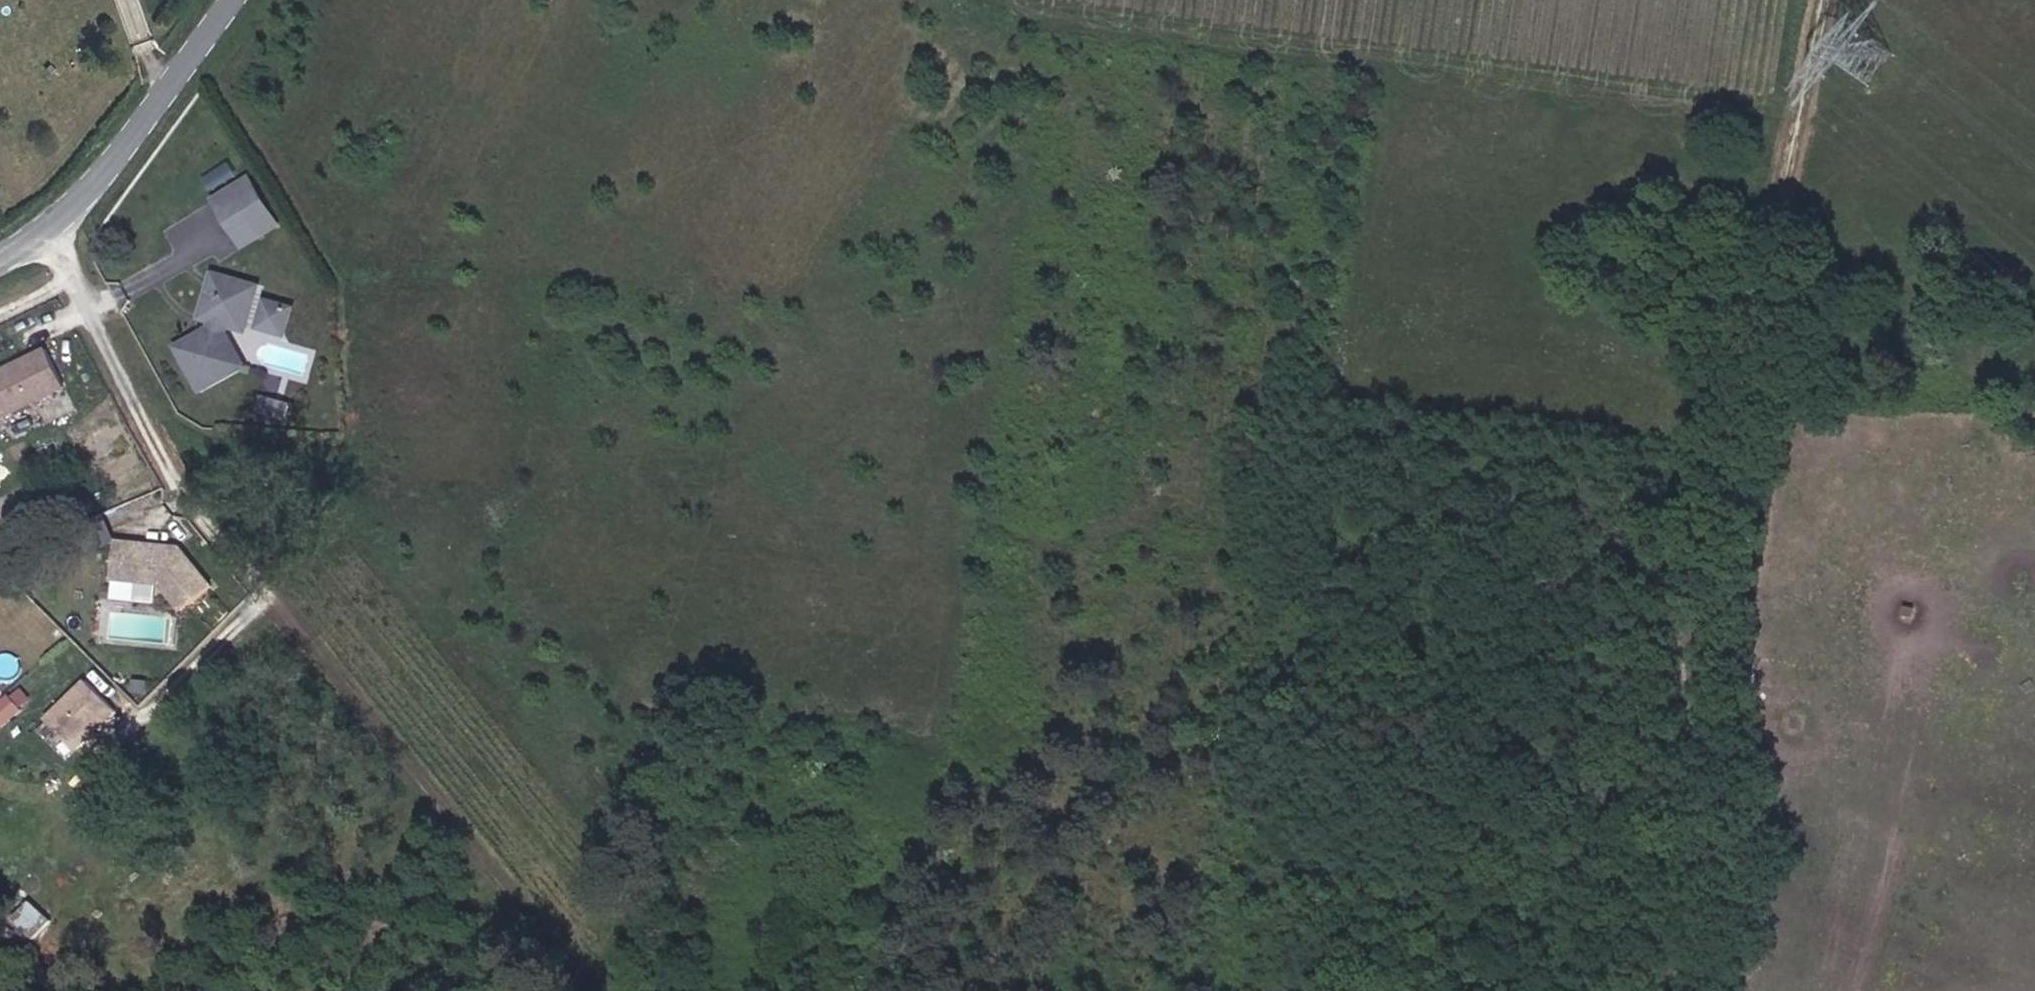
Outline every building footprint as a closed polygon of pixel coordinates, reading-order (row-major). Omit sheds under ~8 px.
[(232,231),(266,210),(245,176),(211,197),(232,231)] [(266,210),(232,231),(240,244),(274,223),(266,210)] [(252,283),(211,272),(200,313),(209,316),(207,326),(176,344),(199,384),(238,361),(218,329),(221,319),(241,324),(252,283)] [(285,302),(259,295),(252,322),(278,329),(285,302)] [(43,355),(0,372),(0,418),(59,394),(43,355)] [(264,393),(261,409),(289,414),(292,398),(264,393)] [(166,553),(113,543),(107,581),(153,589),(173,618),(205,596),(176,555),(170,559),(166,553)] [(101,713),(73,681),(32,718),(59,750),(101,713)] [(0,701),(0,719),(4,724),(34,698),(22,683),(0,701)] [(34,898),(19,918),(39,933),(54,913),(34,898)]
